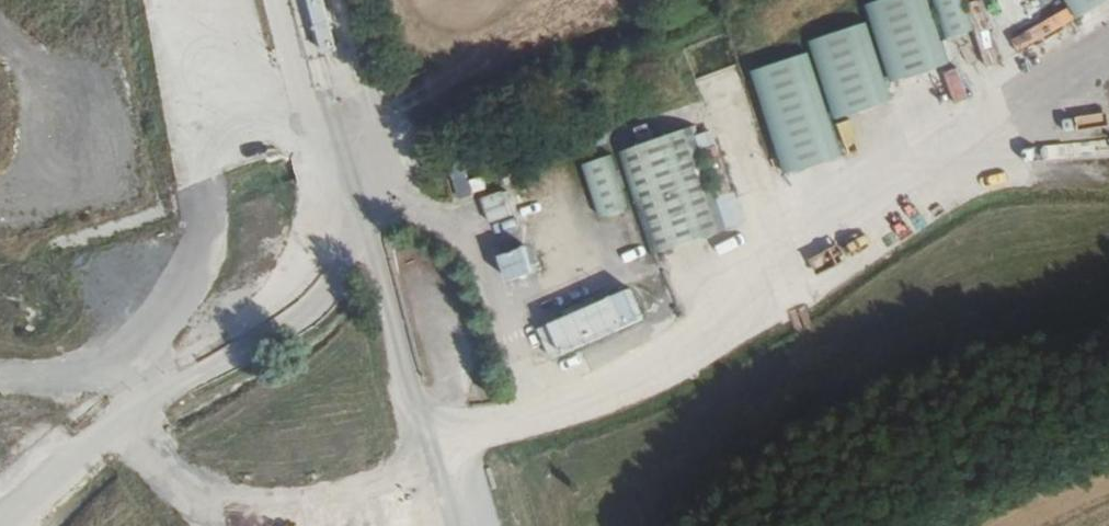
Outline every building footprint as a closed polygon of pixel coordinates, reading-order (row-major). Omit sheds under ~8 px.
[(785,175),(847,159),(837,119),(898,104),(893,84),(954,69),(947,39),(975,32),(967,0),(890,0),(869,5),(874,25),(815,40),(818,55),(759,70),(785,175)] [(1012,56),(1004,0),(976,0),(985,60),(1012,56)] [(1077,20),(1108,6),(1108,0),(1068,0),(1077,20)] [(731,67),(697,76),(706,108),(740,99),(731,67)] [(657,255),(728,233),(697,130),(624,152),(642,212),(631,215),(613,157),(586,165),(603,224),(644,211),(657,255)] [(484,199),(493,224),(519,215),(510,190),(484,199)] [(507,278),(534,274),(527,229),(501,233),(507,278)] [(638,292),(542,327),(554,360),(650,324),(638,292)]
